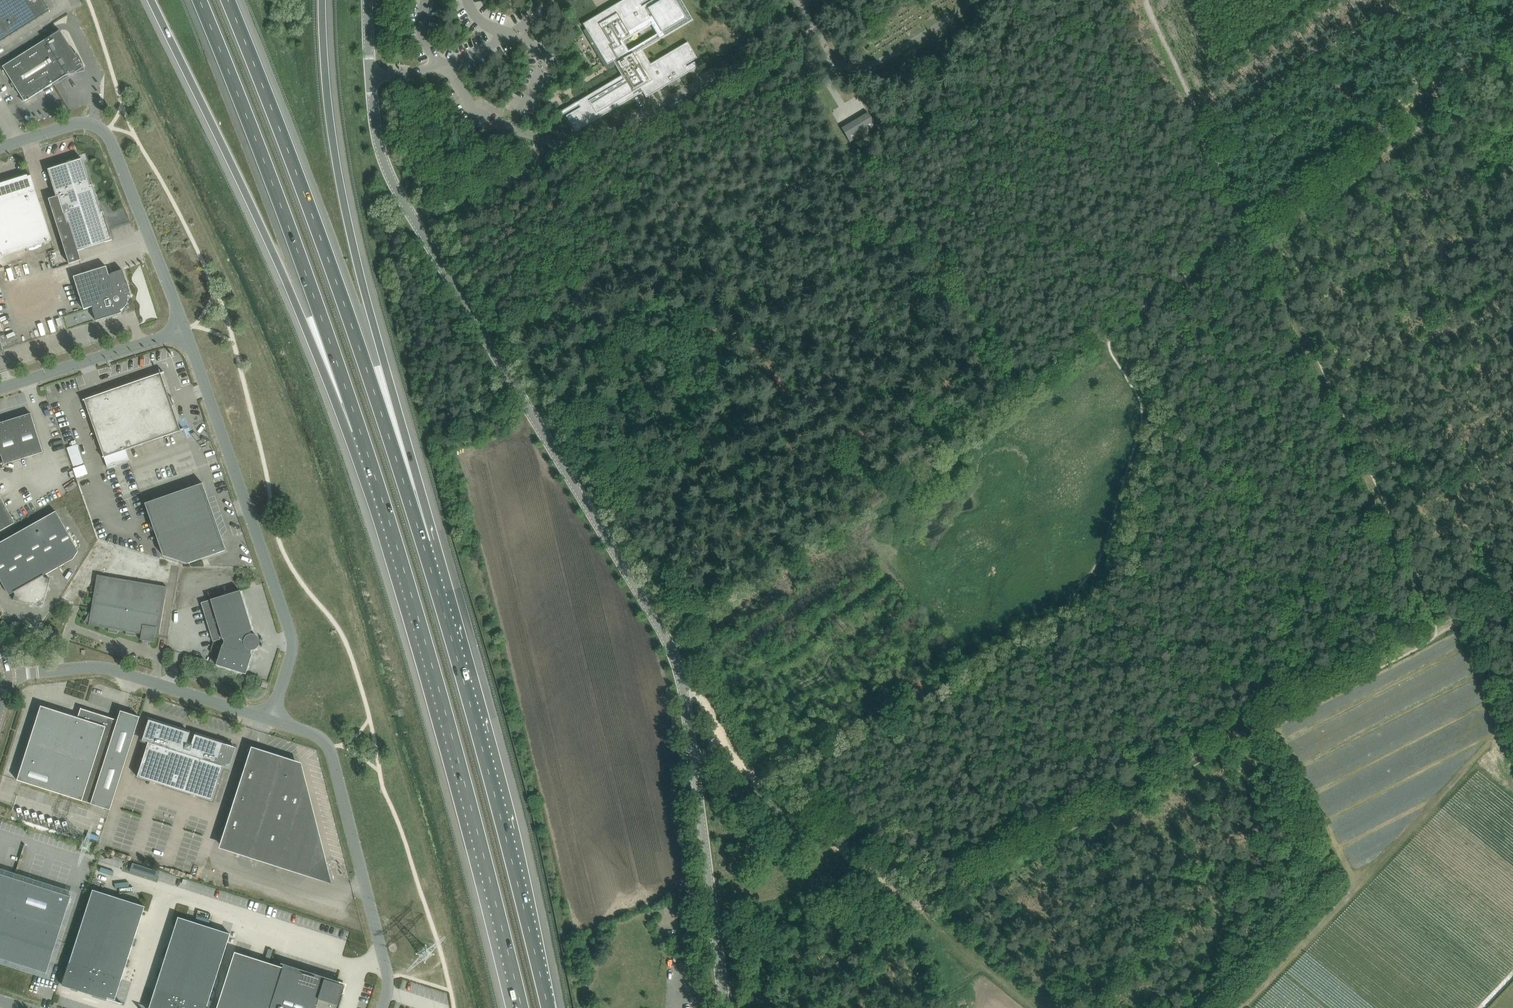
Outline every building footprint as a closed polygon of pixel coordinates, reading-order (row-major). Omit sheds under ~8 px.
[(70,12),(62,0),(0,0),(0,53),(70,12)] [(583,99),(578,102),(580,105),(581,107),(566,116),(576,132),(634,97),(643,92),(650,88),(653,93),(654,93),(658,91),(667,85),(668,85),(671,89),(679,84),(677,79),(680,77),(689,72),(690,71),(686,65),(694,60),(698,58),(688,42),(651,64),(642,49),(693,20),(681,0),(652,0),(641,6),(638,0),(625,0),(622,2),(623,5),(617,9),(616,8),(606,14),(607,15),(602,17),(600,14),(601,14),(601,13),(583,24),(586,29),(584,31),(585,32),(604,63),(606,62),(607,65),(616,60),(618,63),(615,65),(616,65),(622,75),(582,99),(583,99)] [(75,54),(60,30),(46,40),(68,76),(71,74),(85,71),(82,61),(77,52),(75,54)] [(54,85),(68,76),(46,40),(3,67),(19,93),(25,101),(53,83),(54,85)] [(850,142),(877,126),(868,112),(842,128),(850,142)] [(81,260),(78,251),(112,240),(103,212),(101,212),(93,185),(91,185),(82,158),(48,169),(57,197),(49,199),(69,263),(81,260)] [(27,175),(2,183),(2,184),(0,185),(0,253),(2,253),(3,256),(52,240),(31,175),(28,176),(27,175)] [(93,309),(93,311),(96,321),(122,312),(121,312),(120,307),(123,305),(126,301),(125,296),(130,295),(131,295),(123,270),(112,273),(112,274),(109,274),(107,266),(74,276),(84,309),(93,307),(93,309)] [(83,400),(83,401),(84,400),(104,456),(103,457),(104,457),(108,468),(130,460),(126,449),(134,447),(154,440),(181,430),(184,429),(184,428),(181,429),(172,405),(169,397),(164,380),(161,374),(165,372),(164,371),(148,377),(125,385),(106,392),(83,400)] [(1,455),(4,464),(43,452),(31,413),(0,423),(0,455),(1,455)] [(77,477),(88,473),(77,441),(66,444),(77,477)] [(226,550),(203,483),(202,483),(145,504),(163,555),(187,563),(226,550)] [(15,522),(0,496),(0,531),(15,522)] [(0,542),(0,575),(11,594),(14,592),(15,594),(14,600),(37,606),(44,603),(51,579),(45,577),(44,575),(73,559),(78,551),(56,511),(0,542)] [(97,575),(92,608),(91,609),(85,621),(89,622),(89,625),(90,622),(99,624),(99,627),(109,628),(108,631),(118,633),(119,630),(126,631),(126,634),(136,636),(136,633),(141,634),(141,639),(154,642),(155,636),(159,637),(167,586),(97,575)] [(252,630),(240,590),(201,602),(213,641),(224,638),(225,641),(223,645),(216,664),(246,674),(252,654),(250,653),(251,650),(254,650),(257,647),(260,644),(260,640),(258,637),(256,634),(252,633),(251,630),(252,630)] [(17,780),(21,781),(110,809),(140,717),(121,710),(118,720),(81,708),(78,717),(46,707),(45,707),(40,710),(39,710),(17,780)] [(230,768),(236,747),(195,734),(194,736),(189,735),(190,733),(149,719),(142,740),(149,742),(137,777),(213,800),(224,766),(230,768)] [(253,750),(222,846),(310,874),(311,874),(314,870),(317,873),(323,868),(320,865),(324,862),(324,861),(300,764),(253,750)] [(151,879),(154,870),(101,853),(98,862),(151,879)] [(155,871),(152,879),(179,887),(182,878),(155,871)] [(47,972),(71,896),(0,874),(0,958),(47,972)] [(89,993),(119,898),(93,889),(62,985),(63,985),(63,984),(79,988),(78,990),(89,993)] [(145,906),(119,898),(89,993),(103,998),(104,996),(115,1000),(145,906)] [(204,925),(178,917),(149,1007),(178,1007),(204,925)] [(178,1007),(207,1007),(208,1006),(230,933),(204,925),(178,1007)] [(344,993),(343,993),(343,994),(341,993),(343,988),(341,984),(336,982),(336,981),(337,981),(283,963),(283,964),(283,967),(235,952),(217,1007),(339,1007),(344,993)]
